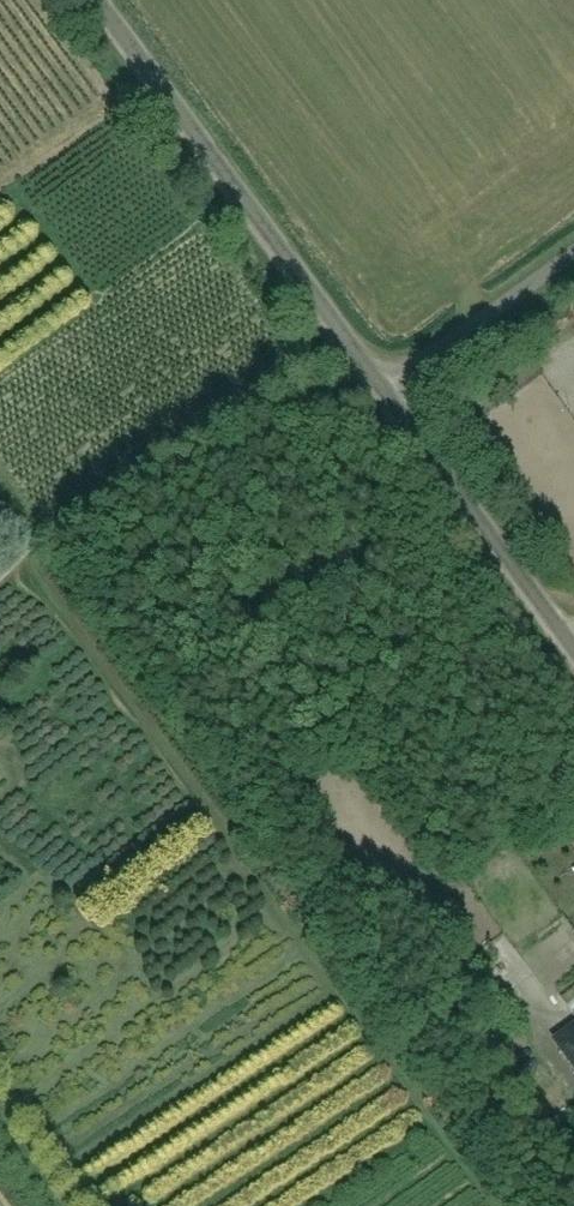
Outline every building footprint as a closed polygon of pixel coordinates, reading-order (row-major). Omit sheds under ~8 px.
[(556,1040),(573,1065),(573,1026),(556,1040)]
